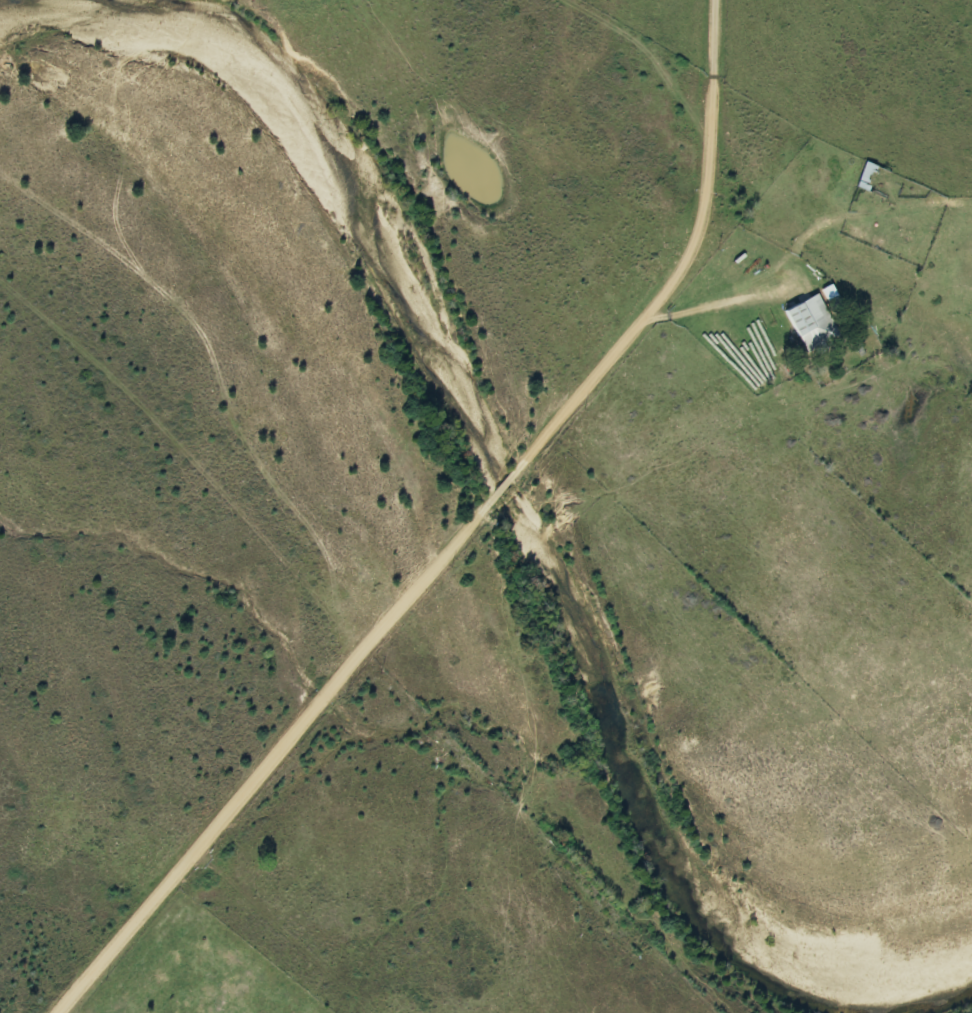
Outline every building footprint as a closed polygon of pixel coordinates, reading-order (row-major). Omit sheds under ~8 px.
[(786,310),(805,349),(837,334),(818,295),(786,310)]
